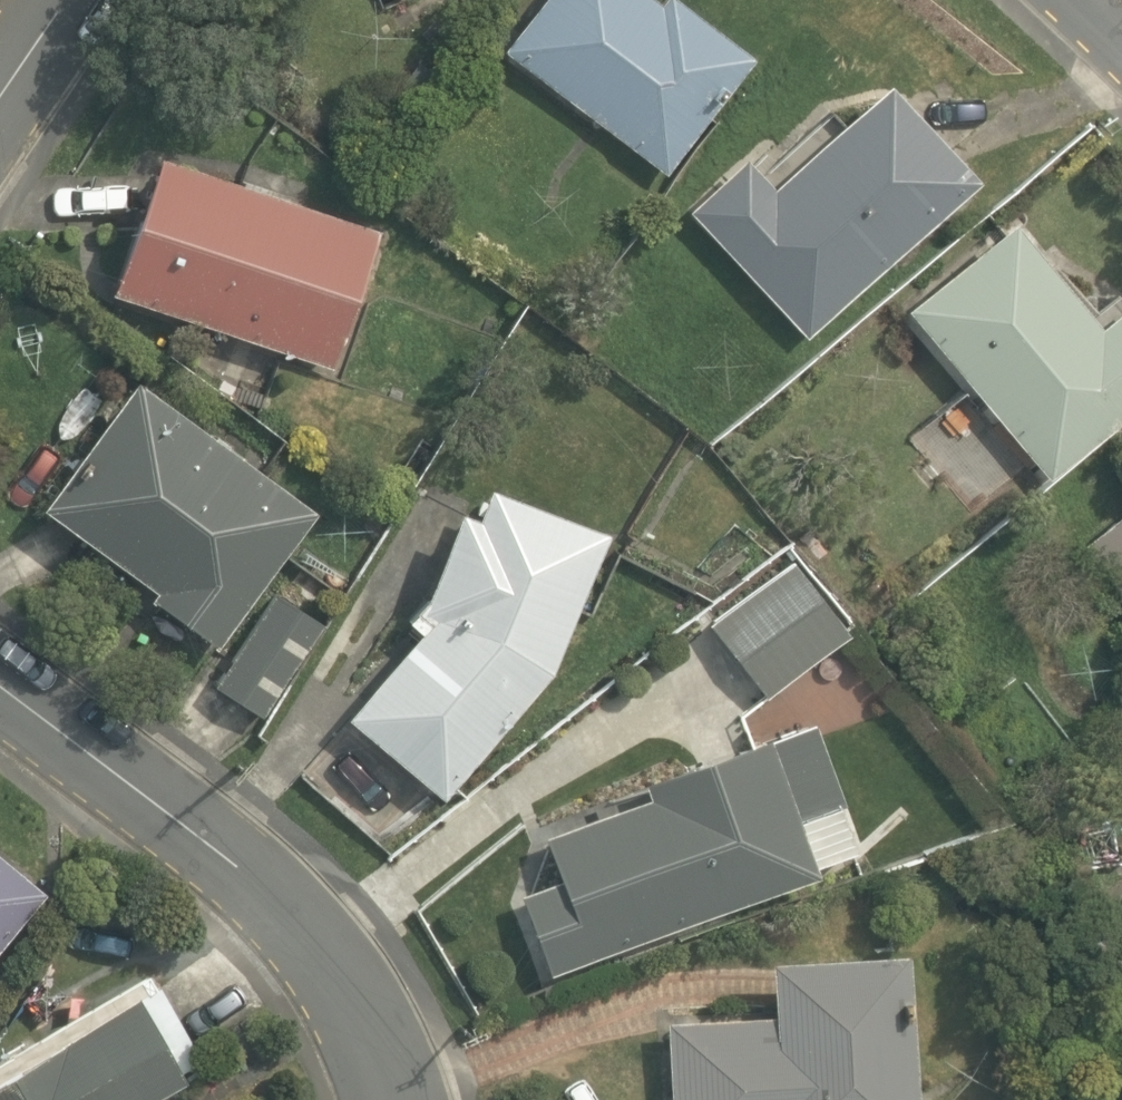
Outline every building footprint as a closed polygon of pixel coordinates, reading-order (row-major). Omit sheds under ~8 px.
[(662,0),(545,0),(508,49),(668,176),(759,56),(684,0),(664,0),(663,1),(662,0)] [(775,186),(748,158),(691,210),(810,336),(982,178),(892,81),(775,186)] [(163,154),(116,292),(333,367),(382,228),(163,154)] [(1017,219),(911,308),(1051,480),(1121,420),(1121,308),(1103,323),(1017,219)] [(140,377),(45,505),(158,590),(153,599),(220,648),(320,511),(140,377)] [(350,716),(445,799),(554,673),(613,529),(492,483),(479,515),(463,509),(429,598),(411,618),(423,630),(350,716)] [(1084,545),(1121,591),(1121,514),(1084,545)] [(850,634),(793,560),(710,623),(767,697),(850,634)] [(327,623),(281,591),(219,686),(265,716),(327,623)] [(521,893),(553,972),(822,874),(818,864),(857,849),(842,805),(846,803),(817,723),(774,740),(772,734),(646,781),(651,796),(548,835),(563,878),(521,893)] [(51,891),(0,848),(0,952),(51,891)] [(669,1015),(674,1099),(922,1099),(911,943),(772,953),(777,1009),(669,1015)] [(186,1071),(206,1060),(151,966),(0,1054),(0,1099),(149,1099),(191,1077),(186,1071)]
